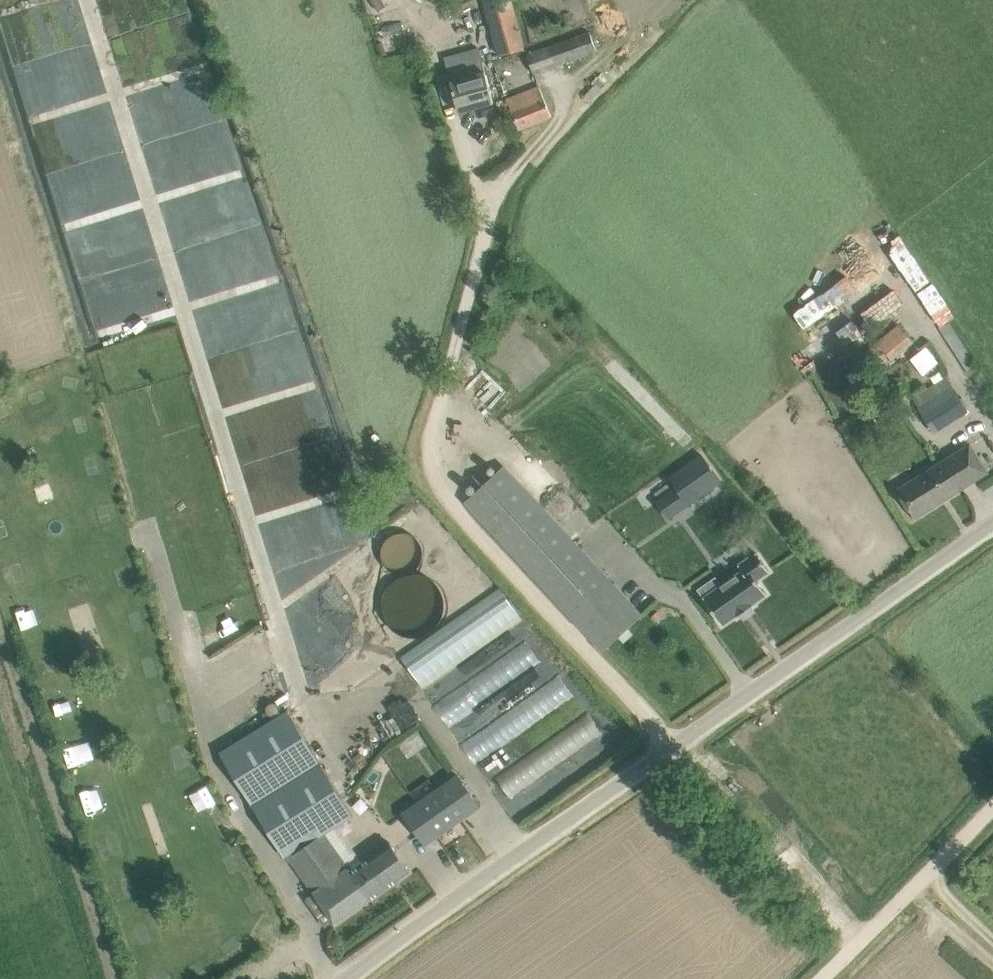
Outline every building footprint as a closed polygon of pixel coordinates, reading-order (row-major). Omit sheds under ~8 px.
[(498,56),(526,48),(513,0),(483,0),(498,56)] [(542,14),(557,11),(560,26),(590,20),(586,0),(539,0),(542,14)] [(528,54),(535,74),(597,51),(590,31),(528,54)] [(448,69),(459,112),(494,102),(482,60),(448,69)] [(506,99),(519,130),(551,117),(539,86),(506,99)] [(889,240),(933,316),(948,308),(904,231),(889,240)] [(853,275),(811,304),(819,316),(861,287),(853,275)] [(870,327),(903,301),(894,290),(861,316),(870,327)] [(950,320),(940,327),(969,372),(979,366),(950,320)] [(913,342),(899,325),(877,343),(865,352),(876,366),(887,356),(891,361),(913,342)] [(907,359),(919,376),(940,361),(928,344),(907,359)] [(912,398),(932,429),(966,408),(946,376),(912,398)] [(880,400),(878,413),(893,415),(895,403),(880,400)] [(897,490),(915,517),(988,472),(971,444),(897,490)] [(702,454),(669,477),(677,488),(690,504),(722,482),(702,454)] [(467,500),(605,649),(641,615),(503,466),(467,500)] [(10,537),(5,516),(0,517),(0,540),(10,537)] [(436,584),(456,570),(429,533),(397,556),(415,581),(428,572),(436,584)] [(753,603),(767,593),(757,579),(770,571),(756,551),(738,564),(742,570),(721,584),(716,577),(698,589),(723,624),(736,615),(738,617),(754,605),(753,603)] [(506,587),(399,652),(420,685),(526,620),(506,587)] [(22,628),(41,623),(38,607),(18,612),(22,628)] [(469,679),(440,692),(449,701),(455,713),(474,704),(480,717),(500,708),(504,704),(500,696),(491,700),(487,696),(478,705),(471,697),(476,693),(493,685),(511,702),(502,683),(510,679),(522,691),(539,684),(534,675),(539,670),(544,668),(535,646),(525,637),(529,633),(524,623),(485,640),(493,656),(469,679)] [(54,721),(75,715),(69,696),(48,702),(54,721)] [(319,836),(354,814),(286,708),(219,751),(286,857),(289,855),(336,923),(411,871),(391,843),(354,869),(350,864),(346,866),(348,868),(343,871),(319,836)] [(83,738),(64,746),(72,766),(91,758),(83,738)] [(458,775),(404,813),(426,844),(480,806),(458,775)] [(190,794),(197,809),(215,801),(208,786),(190,794)] [(226,851),(233,871),(251,864),(244,844),(226,851)] [(187,978),(210,978),(214,976),(203,962),(184,975),(187,978)]
